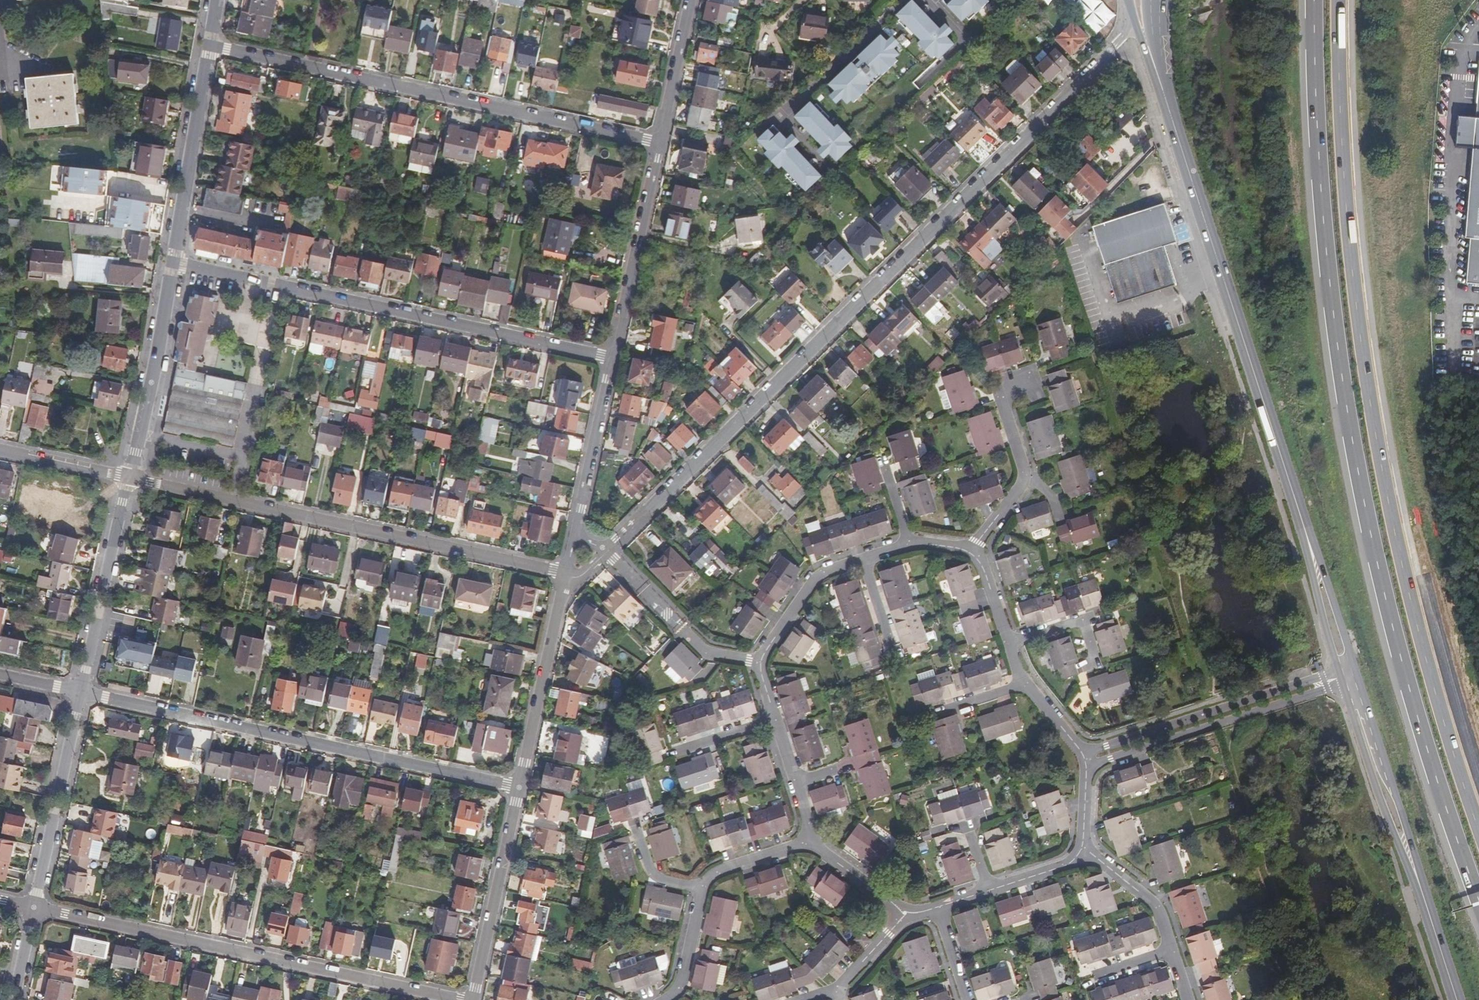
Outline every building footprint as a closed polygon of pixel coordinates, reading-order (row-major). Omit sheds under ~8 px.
[(160,5),(182,8),(184,0),(161,0),(160,5)] [(240,11),(269,18),(273,0),(242,0),(240,11)] [(494,12),(497,2),(497,0),(483,0),(488,1),(486,10),(494,12)] [(654,17),(658,0),(636,0),(633,12),(654,17)] [(943,35),(938,30),(910,0),(909,0),(894,14),(897,18),(895,20),(908,33),(910,31),(918,40),(915,42),(928,57),(932,54),(935,57),(950,43),(943,35)] [(939,0),(958,21),(963,17),(966,20),(986,1),(984,0),(940,0),(939,0)] [(1071,9),(1097,36),(1116,17),(1099,0),(1080,0),(1071,9)] [(98,1),(101,30),(109,29),(107,13),(135,17),(137,8),(122,5),(98,1)] [(720,23),(729,25),(730,25),(732,14),(726,12),(727,7),(702,2),(701,9),(699,18),(720,23)] [(359,36),(383,41),(386,26),(389,12),(365,7),(359,36)] [(233,41),(263,47),(269,18),(240,11),(236,26),(233,41)] [(561,25),(563,16),(553,14),(551,23),(561,25)] [(801,14),(798,37),(821,41),(824,18),(820,17),(807,15),(801,14)] [(623,17),(618,41),(645,47),(648,35),(650,23),(623,17)] [(159,19),(155,47),(173,50),(175,37),(178,22),(159,19)] [(1083,39),(1066,21),(1050,37),(1066,54),(1076,46),(1083,39)] [(728,32),(729,25),(720,23),(719,30),(728,32)] [(938,30),(943,35),(949,30),(943,25),(938,30)] [(395,50),(407,53),(411,31),(386,26),(383,41),(382,48),(395,50)] [(697,35),(696,41),(711,45),(712,38),(697,35)] [(502,61),(508,63),(512,42),(488,36),(483,57),(486,58),(491,59),(499,61),(502,61)] [(824,85),(831,92),(838,99),(842,104),(846,101),(849,103),(864,89),(862,86),(876,74),(878,76),(894,62),(891,59),(895,56),(890,50),(883,43),(877,37),(824,85)] [(889,38),(883,43),(890,50),(896,45),(889,38)] [(461,39),(456,63),(465,65),(474,67),(480,43),(461,39)] [(728,49),(729,42),(716,39),(715,45),(728,49)] [(529,67),(533,68),(537,48),(518,43),(513,63),(524,66),(529,67)] [(722,59),(724,49),(713,47),(713,48),(696,44),(695,50),(694,55),(690,54),(689,60),(708,64),(710,58),(711,58),(712,57),(722,59)] [(1055,70),(1065,61),(1053,48),(1043,58),(1037,64),(1032,68),(1044,81),(1055,70)] [(436,50),(432,68),(440,70),(451,73),(455,54),(436,50)] [(1037,64),(1043,58),(1038,53),(1032,59),(1037,64)] [(965,63),(958,56),(956,59),(962,66),(965,63)] [(104,58),(105,76),(115,77),(115,76),(146,79),(146,71),(147,65),(104,58)] [(783,77),(786,78),(788,61),(782,61),(760,58),(754,58),(752,74),(769,76),(769,78),(783,80),(783,77)] [(971,58),(965,63),(975,73),(981,68),(971,58)] [(962,66),(956,59),(939,75),(946,82),(962,66)] [(1477,60),(1465,237),(1470,237),(1467,283),(1478,284),(1478,60),(1477,60)] [(499,72),(505,73),(508,63),(502,61),(499,72)] [(646,67),(619,61),(615,80),(642,86),(644,76),(646,67)] [(553,93),(558,73),(533,68),(529,85),(545,89),(545,91),(553,93)] [(709,82),(711,70),(703,68),(702,76),(695,75),(694,80),(709,82)] [(1037,86),(1022,71),(1002,90),(1017,105),(1028,95),(1037,86)] [(260,92),(264,77),(254,76),(254,79),(225,73),(224,75),(223,81),(223,82),(249,88),(248,90),(260,92)] [(25,78),(29,127),(76,123),(72,74),(25,78)] [(932,90),(942,80),(938,76),(927,86),(932,90)] [(273,95),(302,102),(305,86),(294,84),(276,80),(273,95)] [(984,89),(978,81),(972,86),(978,94),(984,89)] [(706,109),(711,110),(713,98),(715,90),(693,85),(691,95),(689,106),(706,109)] [(917,105),(932,90),(927,86),(913,100),(917,105)] [(723,100),(725,92),(715,90),(713,98),(723,100)] [(241,137),(249,97),(225,92),(222,105),(218,121),(216,120),(214,131),(241,137)] [(838,99),(831,92),(826,97),(832,105),(838,99)] [(644,106),(597,95),(594,107),(607,110),(616,111),(620,109),(635,113),(635,117),(642,118),(644,106)] [(165,108),(166,101),(143,97),(140,113),(164,117),(165,108)] [(917,105),(913,100),(908,104),(920,116),(924,119),(928,115),(917,105)] [(972,110),(993,131),(997,127),(999,129),(1003,125),(1006,122),(1011,117),(994,100),(989,106),(982,100),(972,110)] [(791,117),(832,161),(848,146),(844,142),(848,139),(835,125),(831,128),(823,120),(825,118),(813,104),(811,106),(807,102),(791,117)] [(328,103),(327,109),(320,107),(313,144),(327,147),(332,123),(339,124),(341,112),(335,110),(336,105),(332,104),(328,103)] [(684,126),(712,132),(714,121),(704,119),(706,109),(689,106),(686,119),(685,122),(684,126)] [(1114,133),(1130,117),(1122,109),(1114,117),(1106,125),(1114,133)] [(369,113),(354,110),(351,127),(359,129),(367,131),(365,139),(364,143),(379,146),(381,134),(380,134),(382,123),(384,123),(385,119),(383,119),(384,113),(375,111),(369,110),(369,113)] [(162,125),(164,117),(140,113),(139,121),(162,125)] [(412,139),(416,119),(405,116),(392,113),(386,140),(396,142),(408,144),(410,145),(411,142),(412,139)] [(961,149),(963,151),(970,144),(968,143),(977,134),(981,130),(967,115),(947,136),(961,149)] [(1011,117),(1006,122),(1009,125),(1015,120),(1011,117)] [(888,129),(896,139),(904,131),(895,122),(888,129)] [(475,150),(478,137),(466,135),(457,133),(458,128),(448,125),(442,155),(473,162),(475,150)] [(798,187),(802,191),(817,176),(770,125),(754,140),(764,151),(761,154),(774,168),(778,165),(784,172),(781,175),(795,190),(798,187)] [(357,137),(359,129),(351,127),(349,135),(357,137)] [(491,131),(480,128),(478,137),(475,150),(482,151),(481,156),(495,159),(497,149),(506,151),(510,134),(491,131)] [(357,137),(365,139),(367,131),(359,129),(357,137)] [(728,149),(728,147),(731,136),(714,133),(711,148),(727,151),(728,149)] [(1081,154),(1071,163),(1077,169),(1098,148),(1085,134),(1073,146),(1081,154)] [(961,149),(947,136),(942,140),(956,154),(961,149)] [(563,167),(567,144),(546,140),(546,141),(526,137),(520,164),(541,167),(542,163),(563,167)] [(679,157),(677,167),(699,172),(705,144),(679,138),(677,147),(681,148),(679,157)] [(956,154),(942,140),(938,144),(936,141),(922,155),(924,157),(921,161),(934,173),(944,163),(945,165),(951,159),(956,154)] [(247,171),(252,146),(227,141),(225,153),(222,166),(243,171),(247,171)] [(133,142),(128,175),(134,175),(158,179),(160,162),(162,147),(133,142)] [(406,152),(408,144),(396,142),(394,147),(396,150),(406,152)] [(432,167),(437,144),(430,143),(427,142),(427,145),(411,142),(410,145),(407,162),(432,167)] [(288,153),(289,147),(279,145),(277,151),(288,153)] [(473,162),(442,155),(441,158),(472,165),(473,162)] [(430,175),(432,167),(407,162),(405,170),(430,175)] [(935,175),(945,165),(944,163),(934,173),(935,175)] [(1071,163),(1066,168),(1072,173),(1077,169),(1071,163)] [(115,164),(116,173),(118,173),(127,174),(128,166),(115,164)] [(906,169),(901,164),(885,179),(909,205),(920,195),(928,187),(910,169),(905,174),(903,172),(906,169)] [(237,195),(243,171),(222,166),(217,165),(215,177),(212,190),(237,195)] [(618,187),(621,170),(610,168),(596,165),(590,195),(608,198),(611,185),(618,187)] [(1073,174),(1067,181),(1088,202),(1103,187),(1083,165),(1073,174)] [(65,184),(64,193),(104,197),(107,173),(61,168),(61,172),(53,171),(52,183),(65,184)] [(1030,210),(1046,194),(1024,173),(1015,182),(1009,188),(1030,210)] [(385,176),(378,175),(376,184),(383,185),(385,176)] [(578,176),(571,175),(569,185),(576,186),(578,176)] [(483,194),(487,179),(474,176),(471,192),(483,194)] [(303,181),(295,179),(293,189),(300,190),(303,181)] [(826,183),(813,196),(821,204),(834,192),(826,183)] [(331,200),(342,202),(343,200),(345,189),(320,184),(318,191),(332,193),(331,200)] [(669,204),(692,209),(696,190),(674,185),(671,194),(669,204)] [(242,196),(237,195),(212,190),(205,188),(201,207),(238,215),(242,196)] [(352,202),(355,191),(345,189),(343,200),(352,202)] [(890,220),(900,210),(885,195),(875,204),(878,208),(868,217),(873,222),(882,231),(888,226),(892,222),(890,220)] [(106,197),(103,227),(123,229),(145,233),(148,203),(120,198),(106,197)] [(1038,214),(1063,239),(1074,228),(1066,221),(1064,218),(1065,216),(1070,212),(1054,197),(1038,214)] [(418,211),(420,204),(400,200),(398,207),(418,211)] [(148,203),(145,233),(159,235),(164,206),(148,203)] [(287,234),(293,206),(277,203),(275,211),(285,213),(281,233),(287,234)] [(1178,243),(1165,203),(1093,227),(1118,304),(1176,285),(1164,247),(1178,243)] [(498,221),(501,206),(494,204),(491,219),(498,221)] [(991,240),(1012,220),(996,204),(987,214),(976,225),(977,226),(991,240)] [(442,214),(444,209),(427,206),(426,211),(442,214)] [(523,223),(525,216),(517,214),(515,221),(523,223)] [(662,234),(681,238),(685,218),(666,214),(665,218),(663,227),(662,234)] [(498,226),(499,221),(498,221),(491,219),(473,216),(473,220),(487,223),(487,224),(498,226)] [(758,245),(754,217),(733,220),(733,225),(736,243),(747,241),(748,245),(751,244),(751,246),(758,245)] [(543,251),(563,255),(567,237),(570,238),(571,232),(572,226),(549,221),(543,251)] [(103,227),(69,224),(70,234),(121,239),(123,229),(103,227)] [(880,240),(864,224),(858,230),(857,229),(855,231),(851,235),(849,237),(851,238),(844,244),(860,260),(867,253),(869,255),(875,248),(874,247),(880,240)] [(986,248),(992,242),(991,240),(977,226),(969,234),(957,246),(981,270),(988,263),(986,262),(993,255),(986,248)] [(254,240),(198,228),(193,249),(204,251),(215,254),(280,268),(280,264),(286,236),(280,235),(256,230),(254,240)] [(293,267),(305,269),(306,267),(311,242),(312,240),(287,235),(286,236),(280,264),(293,267)] [(132,236),(129,257),(143,259),(146,238),(132,236)] [(847,256),(831,239),(821,249),(815,243),(804,254),(817,266),(821,262),(831,272),(838,265),(847,256)] [(311,242),(306,267),(318,270),(327,272),(332,246),(311,242)] [(213,260),(215,254),(204,251),(193,249),(192,255),(213,260)] [(59,275),(61,254),(30,251),(28,273),(59,275)] [(934,255),(931,258),(939,266),(941,269),(943,270),(949,263),(937,251),(934,255)] [(119,259),(70,253),(72,281),(111,285),(113,267),(117,268),(119,259)] [(428,275),(433,276),(437,258),(417,254),(413,272),(420,273),(419,280),(422,281),(426,282),(428,275)] [(747,266),(753,260),(752,259),(749,255),(743,261),(747,266)] [(396,282),(406,284),(411,263),(386,257),(382,278),(396,282)] [(336,258),(333,275),(344,277),(352,279),(356,260),(347,258),(346,260),(336,258)] [(362,261),(357,285),(367,287),(377,289),(382,265),(362,261)] [(929,276),(919,286),(922,288),(941,269),(939,266),(929,276)] [(113,267),(111,285),(138,287),(139,277),(140,270),(117,268),(113,267)] [(457,294),(461,277),(462,272),(442,268),(438,290),(450,292),(457,294)] [(934,301),(954,282),(943,270),(941,269),(922,288),(934,301)] [(554,299),(558,279),(528,273),(523,292),(537,295),(554,299)] [(802,287),(788,273),(770,290),(773,292),(786,305),(792,299),(791,298),(796,292),(802,287)] [(1001,301),(1006,296),(998,287),(991,280),(985,275),(970,290),(984,304),(994,294),(1001,301)] [(483,302),(487,284),(487,282),(461,277),(457,294),(457,297),(456,302),(467,305),(482,308),(483,302)] [(700,289),(702,279),(698,278),(698,280),(695,280),(694,288),(700,289)] [(998,287),(1000,285),(993,278),(991,280),(998,287)] [(723,293),(731,302),(736,307),(735,309),(732,312),(738,317),(742,313),(756,300),(737,280),(723,293)] [(1006,296),(1011,291),(1003,282),(1000,285),(998,287),(1006,296)] [(568,304),(584,307),(599,310),(601,301),(604,290),(572,283),(568,304)] [(497,322),(505,323),(508,308),(502,307),(506,288),(487,284),(483,302),(491,304),(500,306),(497,322)] [(905,299),(907,301),(918,290),(917,288),(910,295),(905,299)] [(932,326),(946,313),(934,301),(922,288),(919,291),(918,290),(907,301),(932,326)] [(678,312),(694,315),(695,308),(691,307),(693,299),(689,299),(690,293),(682,291),(680,300),(678,312)] [(219,299),(193,293),(174,384),(244,399),(249,379),(203,370),(212,332),(219,299)] [(117,316),(119,302),(97,300),(95,330),(116,332),(117,316)] [(901,306),(898,303),(889,312),(878,322),(880,324),(882,325),(901,306)] [(896,340),(915,321),(901,306),(882,325),(896,340)] [(788,334),(802,321),(787,307),(755,338),(763,346),(765,343),(772,350),(788,334)] [(298,321),(290,319),(286,340),(307,344),(312,319),(310,317),(305,316),(302,315),(299,317),(298,321)] [(673,319),(652,315),(649,326),(652,327),(650,335),(647,347),(666,351),(673,319)] [(1061,318),(1039,326),(1047,351),(1051,350),(1054,361),(1070,356),(1066,345),(1069,344),(1061,318)] [(967,335),(977,325),(971,319),(964,325),(961,322),(958,325),(967,335)] [(899,343),(919,324),(915,321),(896,340),(897,341),(899,343)] [(338,349),(343,328),(325,325),(313,322),(308,343),(338,349)] [(878,361),(897,341),(896,340),(882,325),(880,324),(872,331),(866,337),(868,339),(862,344),(878,361)] [(349,352),(364,355),(368,336),(360,334),(354,333),(355,331),(343,328),(338,349),(338,352),(347,354),(349,352)] [(686,329),(685,331),(679,330),(677,339),(688,341),(690,329),(686,329)] [(387,345),(390,332),(385,331),(382,344),(387,345)] [(405,338),(395,335),(390,358),(399,360),(400,354),(410,357),(414,340),(405,338)] [(417,337),(412,361),(432,365),(437,341),(430,339),(417,337)] [(1018,337),(980,349),(986,371),(993,369),(998,367),(998,369),(1013,364),(1012,362),(1018,360),(1024,358),(1018,337)] [(128,342),(110,341),(109,347),(126,351),(128,342)] [(463,372),(468,349),(455,346),(443,343),(437,366),(463,372)] [(126,351),(109,347),(103,346),(99,365),(123,370),(125,360),(127,351),(126,351)] [(841,363),(852,375),(852,374),(856,370),(857,371),(870,359),(858,346),(854,350),(850,355),(846,358),(841,363)] [(742,378),(753,367),(733,348),(715,366),(725,375),(735,385),(742,378)] [(486,392),(494,355),(486,353),(479,351),(479,353),(476,352),(476,350),(468,349),(463,372),(462,376),(474,379),(472,387),(469,386),(466,397),(478,400),(480,390),(486,392)] [(930,374),(941,363),(935,357),(924,369),(930,374)] [(532,389),(538,365),(507,358),(503,377),(523,381),(522,387),(532,389)] [(841,363),(836,358),(829,365),(831,366),(825,372),(839,387),(852,375),(841,363)] [(626,363),(625,368),(630,369),(627,381),(645,384),(649,363),(627,359),(626,363)] [(738,390),(724,376),(725,375),(715,366),(709,359),(699,369),(715,385),(713,387),(727,401),(732,396),(738,390)] [(33,360),(31,372),(26,392),(48,397),(51,385),(44,384),(48,364),(33,360)] [(372,404),(378,405),(380,399),(374,398),(374,395),(377,396),(384,365),(373,362),(366,361),(363,377),(374,379),(372,390),(374,391),(374,392),(363,390),(362,395),(361,395),(359,401),(365,402),(364,405),(367,406),(368,403),(372,404)] [(31,372),(6,367),(1,392),(12,394),(25,397),(26,392),(31,372)] [(1064,369),(1049,374),(1052,386),(1049,387),(1058,413),(1080,406),(1071,379),(1068,380),(1064,369)] [(956,414),(980,406),(978,399),(975,400),(966,370),(944,377),(948,389),(953,407),(956,414)] [(831,393),(814,376),(804,386),(795,395),(800,401),(812,412),(831,393)] [(555,408),(574,412),(576,401),(577,394),(580,392),(582,386),(580,383),(561,380),(555,408)] [(92,407),(107,410),(108,403),(112,404),(114,398),(117,398),(118,393),(119,385),(100,382),(97,400),(93,399),(92,407)] [(244,399),(174,384),(164,433),(234,448),(244,399)] [(663,403),(672,386),(662,385),(661,387),(659,387),(656,402),(663,403)] [(723,403),(707,387),(685,409),(683,411),(697,425),(699,423),(700,425),(712,414),(723,403)] [(946,410),(953,407),(948,389),(940,392),(946,410)] [(484,401),(486,392),(480,390),(478,400),(484,401)] [(275,397),(289,400),(290,393),(277,391),(275,397)] [(26,392),(25,397),(25,399),(51,405),(52,397),(48,397),(26,392)] [(484,401),(484,404),(502,408),(505,396),(486,392),(484,401)] [(636,397),(621,394),(619,401),(616,400),(616,404),(619,405),(618,409),(617,413),(632,416),(636,397)] [(322,408),(325,409),(327,402),(318,400),(316,407),(322,408)] [(649,400),(646,415),(655,418),(663,403),(656,402),(649,400)] [(575,422),(577,412),(574,412),(555,408),(526,401),(524,413),(542,417),(543,412),(557,415),(555,428),(573,432),(575,422)] [(816,424),(820,421),(812,412),(800,401),(792,409),(785,416),(800,430),(811,419),(816,424)] [(663,413),(668,409),(663,403),(655,418),(654,420),(657,422),(663,413)] [(369,411),(376,412),(378,405),(372,404),(369,411)] [(43,414),(44,407),(34,405),(33,408),(36,408),(35,412),(28,410),(25,425),(34,427),(40,428),(41,424),(45,425),(47,415),(43,414)] [(323,422),(320,417),(322,408),(316,407),(312,427),(322,425),(323,422)] [(328,409),(326,409),(325,409),(322,408),(320,417),(326,418),(328,409)] [(387,421),(388,415),(377,412),(375,419),(387,421)] [(991,412),(969,419),(981,456),(1005,448),(1003,441),(1001,442),(991,412)] [(371,434),(375,419),(370,418),(363,416),(350,413),(347,428),(371,434)] [(410,420),(423,423),(424,416),(411,413),(410,420)] [(1063,452),(1051,416),(1030,422),(1039,452),(1037,453),(1039,460),(1063,452)] [(491,444),(497,420),(480,417),(475,441),(482,443),(491,444)] [(650,428),(653,421),(639,418),(638,425),(650,428)] [(632,423),(616,420),(613,435),(610,446),(626,450),(632,423)] [(796,435),(781,420),(770,431),(761,439),(776,454),(796,435)] [(322,425),(319,441),(324,442),(330,443),(329,448),(335,450),(336,445),(341,446),(345,426),(323,422),(322,425)] [(680,459),(684,455),(677,448),(680,445),(684,449),(688,445),(693,439),(679,424),(664,439),(675,451),(673,452),(680,459)] [(423,440),(425,431),(409,428),(406,439),(423,442),(423,440)] [(649,428),(644,438),(648,442),(655,434),(649,428)] [(18,429),(15,441),(23,443),(26,430),(18,429)] [(911,430),(889,437),(897,463),(900,463),(904,473),(920,468),(916,457),(919,456),(911,430)] [(434,442),(436,433),(425,431),(423,440),(434,442)] [(433,447),(447,450),(450,436),(436,433),(434,442),(433,447)] [(799,439),(813,452),(819,447),(805,433),(799,439)] [(555,458),(558,459),(560,449),(562,440),(538,435),(534,454),(538,455),(555,458)] [(473,452),(472,455),(476,456),(477,451),(480,451),(482,443),(475,441),(473,452)] [(668,457),(657,446),(647,456),(644,453),(641,456),(655,470),(662,463),(668,457)] [(522,459),(523,452),(511,449),(510,456),(522,459)] [(538,455),(534,454),(523,452),(522,459),(522,460),(538,463),(538,462),(536,462),(538,455)] [(272,481),(281,482),(285,465),(287,455),(280,453),(279,460),(266,457),(264,459),(260,479),(272,481)] [(538,462),(553,465),(555,458),(538,455),(536,462),(538,462)] [(1059,462),(1069,492),(1066,493),(1068,500),(1093,492),(1081,455),(1059,462)] [(735,462),(746,473),(752,467),(741,457),(739,459),(735,462)] [(875,457),(853,464),(861,489),(864,489),(866,495),(881,490),(879,484),(883,482),(875,457)] [(539,480),(556,484),(557,477),(560,478),(561,472),(562,467),(553,465),(538,462),(538,463),(535,479),(539,480)] [(638,487),(649,475),(636,462),(613,484),(626,498),(638,487)] [(294,485),(308,488),(312,466),(306,465),(305,469),(285,465),(281,482),(294,485)] [(813,478),(818,483),(829,472),(824,467),(813,478)] [(704,486),(720,503),(739,485),(722,468),(715,475),(704,486)] [(4,500),(10,475),(2,473),(0,473),(0,499),(4,500)] [(338,473),(335,489),(338,490),(335,501),(343,502),(352,504),(358,477),(338,473)] [(768,479),(784,496),(796,484),(784,473),(779,478),(774,473),(768,479)] [(361,503),(367,476),(360,474),(354,501),(361,503)] [(925,474),(900,482),(902,489),(905,488),(915,518),(936,511),(925,474)] [(998,474),(960,486),(967,507),(972,505),(978,504),(978,506),(993,501),(993,499),(999,497),(1005,495),(998,474)] [(380,507),(386,480),(367,476),(361,503),(370,505),(380,507)] [(412,490),(408,507),(419,510),(429,512),(433,491),(422,489),(424,479),(415,477),(412,490)] [(478,488),(479,484),(475,484),(476,479),(469,477),(467,484),(466,491),(477,493),(478,488)] [(557,499),(560,487),(538,483),(539,480),(535,479),(521,477),(518,491),(536,495),(534,505),(554,509),(555,509),(557,499)] [(463,503),(466,491),(467,484),(456,482),(453,495),(448,493),(446,499),(437,497),(433,513),(443,516),(443,513),(455,516),(458,502),(463,503)] [(405,507),(408,507),(412,490),(392,485),(389,500),(400,503),(399,505),(405,507)] [(758,486),(753,491),(768,506),(773,501),(758,486)] [(708,499),(706,496),(696,505),(689,512),(691,515),(708,499)] [(707,531),(724,515),(708,499),(691,515),(707,531)] [(768,506),(782,521),(789,515),(774,500),(773,501),(768,506)] [(481,534),(496,537),(500,518),(480,513),(483,504),(472,501),(465,531),(481,534)] [(1055,524),(1048,502),(1022,510),(1023,514),(1017,516),(1022,531),(1028,529),(1029,532),(1055,524)] [(550,524),(554,509),(534,505),(532,504),(531,511),(537,512),(536,515),(531,514),(529,525),(521,523),(518,536),(526,538),(526,539),(547,543),(550,524)] [(844,532),(842,523),(821,530),(810,533),(809,534),(813,543),(806,546),(809,555),(815,553),(816,555),(822,553),(828,551),(829,553),(836,551),(835,549),(848,545),(849,547),(862,543),(861,540),(874,536),(875,538),(881,536),(881,534),(887,532),(893,530),(886,509),(854,519),(856,528),(844,532)] [(170,543),(177,514),(161,510),(159,518),(154,517),(152,526),(146,525),(145,530),(143,537),(170,543)] [(1101,535),(1093,513),(1067,522),(1068,524),(1057,528),(1062,544),(1073,540),(1074,543),(1101,535)] [(199,516),(195,533),(212,537),(216,520),(209,519),(199,516)] [(789,516),(783,523),(787,527),(794,521),(789,516)] [(808,524),(810,533),(821,530),(818,521),(808,524)] [(88,540),(90,530),(65,525),(63,535),(88,540)] [(255,556),(260,530),(252,528),(240,526),(234,552),(255,556)] [(755,538),(760,543),(764,539),(759,534),(755,538)] [(72,550),(75,540),(56,535),(51,548),(47,548),(46,554),(49,557),(68,562),(72,550)] [(299,555),(302,540),(295,539),(285,537),(282,554),(294,556),(295,554),(299,555)] [(751,542),(756,547),(760,543),(755,538),(751,542)] [(709,556),(714,552),(704,541),(698,546),(697,545),(691,550),(684,557),(705,579),(714,571),(706,563),(711,558),(709,556)] [(166,574),(168,574),(174,550),(150,545),(148,555),(145,569),(166,574)] [(311,545),(306,566),(322,569),(331,572),(336,550),(321,547),(311,545)] [(222,561),(225,550),(209,547),(207,557),(222,561)] [(1015,548),(1000,553),(1002,559),(998,560),(1006,586),(1029,578),(1020,553),(1017,554),(1015,548)] [(658,556),(649,565),(658,575),(655,578),(667,591),(688,571),(666,549),(658,556)] [(0,555),(0,560),(8,562),(10,555),(0,553),(0,555)] [(800,568),(783,556),(760,588),(762,590),(776,599),(778,601),(781,596),(785,591),(786,592),(795,580),(793,578),(797,573),(800,568)] [(363,584),(371,586),(378,587),(383,562),(368,559),(368,561),(362,560),(356,559),(353,575),(356,575),(365,577),(363,584)] [(721,566),(729,575),(735,569),(726,561),(721,566)] [(65,578),(68,565),(52,562),(48,579),(36,576),(34,586),(46,589),(45,590),(62,594),(65,578)] [(969,563),(946,571),(955,597),(958,596),(965,618),(961,619),(970,645),(992,638),(984,612),(980,613),(973,591),(977,590),(969,563)] [(901,629),(899,630),(902,638),(904,637),(905,642),(907,648),(928,641),(917,610),(912,611),(909,604),(912,603),(910,598),(914,597),(903,564),(882,571),(884,576),(886,582),(884,583),(886,590),(888,590),(892,602),(890,603),(895,618),(897,618),(901,629)] [(658,575),(649,565),(645,569),(655,578),(658,575)] [(143,569),(134,566),(131,577),(141,579),(143,569)] [(322,569),(306,566),(305,572),(320,575),(322,569)] [(148,596),(161,599),(166,574),(145,569),(143,569),(141,579),(140,582),(139,586),(138,594),(148,596)] [(388,597),(391,597),(404,600),(411,602),(417,577),(409,576),(393,572),(388,597)] [(370,591),(371,586),(363,584),(365,577),(356,575),(354,583),(357,587),(361,587),(363,590),(370,591)] [(492,585),(480,583),(472,581),(468,580),(459,578),(452,608),(472,612),(474,611),(483,613),(486,611),(492,585)] [(293,606),(298,585),(273,580),(269,600),(293,606)] [(869,610),(867,611),(863,599),(865,598),(863,591),(860,592),(858,585),(857,580),(836,586),(846,619),(847,618),(849,624),(855,622),(857,628),(850,631),(860,663),(863,662),(865,669),(881,664),(879,657),(881,656),(879,650),(878,644),(879,644),(877,636),(875,637),(871,625),(873,624),(869,610)] [(1054,594),(1020,605),(1027,625),(1033,623),(1040,621),(1040,624),(1047,621),(1047,619),(1060,615),(1061,617),(1073,613),(1072,611),(1085,607),(1086,609),(1092,607),(1092,605),(1098,603),(1104,601),(1097,580),(1065,590),(1067,598),(1056,602),(1054,594)] [(423,581),(416,614),(428,617),(430,606),(437,608),(442,586),(433,584),(423,581)] [(130,584),(129,592),(138,594),(139,586),(130,584)] [(306,587),(300,586),(295,607),(319,611),(323,591),(316,589),(306,587)] [(514,586),(508,614),(532,619),(533,613),(530,612),(533,600),(535,590),(514,586)] [(597,604),(623,630),(642,612),(618,588),(616,586),(606,595),(597,604)] [(63,621),(63,622),(66,609),(69,595),(62,594),(45,590),(44,598),(49,599),(46,618),(63,621)] [(776,599),(762,590),(757,597),(771,607),(776,599)] [(163,623),(168,600),(161,599),(148,596),(145,606),(142,619),(163,623)] [(404,600),(391,597),(389,605),(402,608),(404,600)] [(771,607),(757,597),(751,606),(748,605),(732,628),(751,641),(767,618),(764,616),(771,607)] [(592,610),(581,603),(570,620),(577,624),(573,630),(567,640),(584,651),(594,636),(591,633),(601,618),(591,612),(592,610)] [(818,629),(805,620),(799,629),(796,627),(780,650),(799,663),(815,640),(812,638),(818,629)] [(1113,620),(1098,624),(1100,631),(1096,632),(1104,657),(1126,650),(1118,625),(1115,626),(1113,620)] [(343,625),(340,637),(348,639),(349,639),(352,627),(343,625)] [(258,655),(266,657),(267,655),(272,629),(273,628),(265,626),(261,641),(239,636),(233,665),(244,667),(255,669),(258,655)] [(373,645),(382,646),(386,628),(375,626),(371,644),(373,645)] [(223,628),(220,638),(229,640),(231,630),(223,628)] [(310,634),(300,632),(297,644),(307,646),(310,634)] [(438,633),(433,657),(449,661),(451,650),(454,637),(438,633)] [(1078,662),(1070,636),(1047,643),(1056,670),(1060,669),(1063,680),(1079,675),(1075,663),(1078,662)] [(18,642),(17,641),(0,638),(0,651),(15,654),(16,648),(18,642)] [(113,666),(148,674),(154,646),(119,638),(116,650),(113,666)] [(357,650),(359,642),(349,639),(348,639),(346,648),(357,650)] [(928,641),(907,648),(909,655),(930,648),(928,641)] [(682,643),(666,660),(685,678),(687,676),(692,681),(703,669),(698,664),(701,662),(682,643)] [(376,679),(383,647),(382,646),(373,645),(367,678),(376,679)] [(458,662),(460,652),(451,650),(449,661),(458,662)] [(489,669),(518,676),(520,667),(521,660),(514,659),(514,656),(493,651),(489,669)] [(595,663),(577,654),(571,665),(566,677),(586,682),(595,663)] [(919,685),(911,687),(917,704),(925,701),(926,704),(933,702),(939,700),(940,702),(947,699),(946,697),(958,693),(959,695),(972,691),(971,688),(983,684),(984,687),(991,684),(990,682),(996,680),(1002,678),(995,657),(964,668),(965,672),(952,676),(951,672),(936,677),(920,682),(919,683),(919,685)] [(413,668),(414,669),(422,670),(423,670),(425,663),(415,660),(413,668)] [(434,666),(441,668),(443,662),(436,660),(434,666)] [(589,685),(596,688),(607,665),(600,662),(589,685)] [(918,676),(920,682),(936,677),(934,671),(918,676)] [(1096,678),(1089,680),(1096,704),(1103,702),(1133,692),(1127,671),(1097,681),(1096,678)] [(648,680),(642,674),(637,678),(643,685),(648,680)] [(804,713),(810,711),(804,691),(800,680),(797,681),(795,674),(780,679),(782,685),(779,686),(781,693),(783,698),(781,699),(783,706),(785,706),(789,717),(787,718),(791,732),(794,731),(798,743),(795,744),(798,751),(800,750),(802,756),(804,763),(824,756),(814,724),(808,726),(804,713)] [(490,676),(483,711),(504,716),(508,697),(510,689),(511,689),(513,681),(490,676)] [(806,678),(800,680),(804,691),(810,689),(806,678)] [(292,694),(294,683),(276,679),(273,690),(292,694)] [(309,711),(318,713),(324,685),(300,680),(295,704),(300,705),(300,709),(309,711)] [(351,687),(365,690),(367,683),(353,680),(351,687)] [(326,702),(344,706),(348,688),(330,684),(326,702)] [(344,709),(343,711),(347,712),(351,713),(357,714),(362,716),(368,691),(365,690),(351,687),(349,687),(348,688),(344,706),(344,709)] [(547,688),(545,699),(556,701),(555,708),(553,714),(571,718),(576,694),(547,688)] [(606,700),(616,703),(619,691),(612,689),(610,699),(607,698),(606,700)] [(288,712),(292,694),(273,690),(270,708),(279,710),(288,712)] [(707,704),(674,714),(676,718),(680,731),(681,735),(687,733),(693,731),(694,733),(701,731),(700,728),(713,724),(714,727),(727,723),(726,720),(738,716),(739,719),(746,716),(745,714),(752,712),(758,710),(751,690),(732,696),(724,699),(719,701),(721,708),(710,712),(707,705),(707,704)] [(722,693),(724,699),(732,696),(731,690),(722,693)] [(15,715),(16,714),(19,698),(0,694),(0,712),(15,715)] [(50,704),(19,698),(16,714),(52,721),(54,709),(50,704)] [(386,723),(392,725),(397,706),(372,700),(367,721),(376,723),(376,721),(382,722),(386,723)] [(719,701),(707,705),(710,712),(721,708),(719,701)] [(404,732),(416,734),(422,708),(404,704),(398,730),(404,732)] [(1009,709),(979,719),(986,740),(1016,730),(1016,731),(1023,729),(1014,704),(1008,706),(1009,709)] [(16,714),(11,738),(36,743),(41,720),(16,714)] [(957,715),(933,722),(945,759),(966,752),(957,722),(959,722),(957,715)] [(480,718),(479,725),(505,730),(506,724),(480,718)] [(680,731),(676,718),(669,720),(673,733),(680,731)] [(858,770),(860,769),(870,799),(892,792),(868,719),(846,726),(856,756),(854,757),(858,770)] [(108,726),(106,735),(136,741),(139,726),(109,720),(108,726)] [(439,744),(452,747),(457,727),(427,720),(423,740),(439,744)] [(655,723),(633,731),(642,757),(645,756),(648,767),(664,761),(660,751),(664,750),(655,723)] [(472,751),(482,753),(483,746),(495,749),(494,752),(503,755),(506,744),(509,731),(505,730),(479,725),(478,724),(472,751)] [(556,744),(553,760),(572,764),(578,736),(558,732),(556,744)] [(192,740),(173,736),(171,743),(168,743),(167,748),(178,750),(177,754),(188,757),(192,740)] [(6,765),(9,753),(22,755),(22,754),(27,755),(29,747),(23,746),(24,745),(12,742),(11,738),(0,737),(0,764),(6,765)] [(152,758),(155,745),(149,744),(137,741),(136,748),(134,754),(144,756),(152,758)] [(761,741),(745,746),(749,757),(746,758),(755,785),(776,777),(768,751),(765,752),(761,741)] [(483,746),(482,753),(493,756),(494,752),(495,749),(483,746)] [(202,774),(226,779),(227,776),(231,756),(207,750),(202,774)] [(227,776),(252,782),(257,758),(246,756),(232,753),(231,756),(227,776)] [(706,758),(676,767),(683,789),(695,785),(707,781),(720,777),(713,753),(705,755),(706,758)] [(276,787),(280,766),(275,765),(276,760),(267,758),(257,756),(257,758),(252,782),(266,785),(276,787)] [(136,766),(115,762),(113,771),(109,770),(106,781),(104,793),(118,796),(119,792),(130,794),(136,766)] [(1115,773),(1122,794),(1149,786),(1148,782),(1158,779),(1153,763),(1142,767),(1142,764),(1115,773)] [(16,793),(17,789),(18,783),(16,783),(17,777),(19,768),(6,765),(0,764),(0,789),(16,793)] [(565,794),(570,770),(542,764),(540,773),(536,787),(565,794)] [(282,788),(300,792),(305,770),(294,768),(287,766),(282,788)] [(1193,767),(1180,772),(1184,781),(1196,778),(1198,775),(1195,768),(1193,767)] [(308,793),(325,797),(330,774),(321,772),(313,770),(308,793)] [(347,802),(356,804),(362,780),(349,777),(336,775),(330,805),(346,808),(347,802)] [(368,779),(363,800),(382,805),(380,815),(388,817),(396,785),(387,783),(368,779)] [(707,781),(695,785),(697,792),(710,788),(707,781)] [(252,782),(250,788),(264,791),(266,785),(252,782)] [(836,784),(811,792),(818,814),(827,812),(840,807),(843,806),(842,803),(848,801),(843,786),(837,787),(836,784)] [(978,790),(984,808),(991,805),(985,787),(978,790)] [(652,809),(646,788),(608,800),(615,821),(620,819),(625,818),(626,820),(641,815),(640,813),(646,811),(652,809)] [(414,790),(404,789),(400,808),(417,811),(418,805),(425,806),(428,791),(422,790),(421,792),(414,790)] [(941,802),(959,796),(956,789),(939,795),(941,802)] [(941,802),(930,806),(937,824),(947,821),(947,824),(953,822),(959,820),(959,822),(974,817),(973,815),(979,813),(985,811),(984,808),(978,790),(959,796),(941,802)] [(1049,833),(1049,835),(1070,828),(1068,823),(1066,817),(1068,816),(1063,802),(1061,803),(1059,797),(1057,791),(1037,798),(1046,825),(1049,833)] [(558,796),(539,792),(538,799),(537,804),(534,817),(553,821),(558,796)] [(910,797),(903,794),(900,803),(907,806),(910,797)] [(481,819),(482,812),(467,808),(468,804),(459,802),(453,832),(473,836),(475,829),(478,830),(481,819)] [(740,818),(707,829),(714,850),(721,848),(727,846),(727,848),(734,846),(734,844),(746,840),(747,842),(760,838),(759,835),(771,831),(772,834),(779,831),(778,829),(784,827),(791,824),(784,804),(752,815),(754,822),(742,826),(740,818)] [(362,820),(367,821),(370,808),(362,806),(359,817),(362,817),(362,820)] [(840,807),(827,812),(829,818),(842,813),(840,807)] [(95,808),(90,833),(98,834),(107,836),(112,812),(95,808)] [(1133,819),(1130,812),(1106,820),(1108,827),(1111,826),(1121,857),(1142,850),(1132,819),(1133,819)] [(7,813),(3,831),(22,835),(25,824),(26,817),(7,813)] [(587,839),(592,818),(577,815),(573,835),(587,839)] [(182,828),(184,819),(169,816),(167,824),(182,828)] [(667,823),(652,828),(654,835),(650,836),(658,861),(680,854),(672,829),(669,830),(667,823)] [(188,837),(189,834),(190,829),(182,828),(167,824),(166,824),(164,832),(188,837)] [(595,835),(613,832),(612,825),(594,828),(595,835)] [(890,847),(859,825),(846,843),(862,854),(870,860),(868,863),(875,868),(890,847)] [(1046,825),(1036,829),(1039,837),(1049,833),(1046,825)] [(557,832),(533,827),(531,835),(534,835),(532,841),(531,850),(552,854),(557,832)] [(394,835),(400,836),(417,840),(418,833),(396,828),(394,835)] [(1001,828),(986,833),(989,844),(986,845),(995,871),(1017,864),(1008,837),(1005,838),(1001,828)] [(70,841),(67,854),(71,855),(85,858),(90,838),(97,839),(98,834),(90,833),(72,829),(70,841)] [(189,834),(214,840),(215,835),(190,829),(189,834)] [(252,843),(258,844),(260,836),(242,832),(241,835),(240,840),(252,843)] [(387,865),(394,867),(400,836),(394,835),(388,863),(387,865)] [(629,836),(604,844),(606,850),(607,849),(617,880),(638,873),(629,843),(631,842),(629,836)] [(265,838),(264,845),(273,847),(274,840),(265,838)] [(14,842),(0,839),(0,859),(10,862),(12,852),(14,842)] [(1161,884),(1185,876),(1173,839),(1152,846),(1161,876),(1159,877),(1161,884)] [(240,840),(237,855),(248,857),(252,843),(240,840)] [(958,842),(942,848),(946,858),(943,859),(952,886),(974,878),(966,852),(962,853),(958,842)] [(264,845),(261,856),(270,858),(273,847),(264,845)] [(151,859),(158,861),(161,849),(153,848),(151,859)] [(870,860),(862,854),(860,857),(868,863),(870,860)] [(94,866),(96,860),(85,858),(71,855),(68,869),(65,882),(62,882),(61,886),(64,887),(63,893),(76,896),(82,863),(94,866)] [(458,855),(454,875),(476,880),(478,871),(480,860),(458,855)] [(201,896),(204,886),(209,863),(210,860),(201,858),(198,868),(192,867),(182,865),(182,866),(177,891),(187,893),(201,896)] [(287,861),(270,858),(266,876),(276,878),(283,880),(287,861)] [(176,892),(177,891),(182,866),(158,861),(153,883),(162,885),(168,887),(167,890),(176,892)] [(8,864),(0,863),(0,878),(5,879),(8,864)] [(218,892),(227,894),(233,868),(209,863),(204,886),(211,888),(219,889),(218,892)] [(757,877),(746,881),(751,896),(762,893),(762,896),(789,887),(782,865),(756,874),(757,877)] [(817,867),(807,880),(817,887),(815,890),(837,906),(851,887),(829,870),(826,874),(817,867)] [(521,881),(517,896),(537,900),(540,887),(543,873),(533,871),(532,874),(522,872),(521,881)] [(549,889),(552,875),(543,873),(540,887),(549,889)] [(1103,874),(1087,879),(1090,890),(1087,891),(1096,917),(1118,910),(1110,884),(1106,885),(1103,874)] [(293,883),(289,902),(297,904),(301,885),(293,883)] [(1021,896),(996,904),(1003,926),(1029,918),(1027,914),(1040,910),(1041,913),(1066,905),(1059,884),(1035,892),(1036,895),(1023,899),(1021,896)] [(1186,927),(1207,920),(1195,884),(1171,892),(1173,898),(1175,897),(1186,927)] [(471,901),(473,890),(455,886),(450,910),(468,914),(471,901)] [(655,887),(648,886),(642,910),(648,912),(649,911),(680,918),(685,897),(654,890),(655,887)] [(134,892),(130,911),(133,912),(137,913),(142,894),(134,892)] [(568,897),(566,906),(573,908),(575,899),(568,897)] [(737,901),(716,897),(709,927),(706,926),(704,933),(730,939),(731,933),(730,933),(737,901)] [(528,924),(530,915),(532,906),(537,907),(538,902),(517,898),(516,902),(515,906),(513,913),(519,914),(517,922),(528,924)] [(430,933),(450,937),(452,925),(455,913),(435,908),(430,933)] [(976,909),(955,915),(965,945),(962,946),(964,953),(989,945),(987,939),(986,939),(976,909)] [(235,937),(242,938),(245,924),(240,923),(242,916),(228,912),(224,930),(226,930),(225,934),(235,937)] [(1106,931),(1075,942),(1082,963),(1087,961),(1094,959),(1095,961),(1101,959),(1100,957),(1113,952),(1114,955),(1127,951),(1126,948),(1139,944),(1139,946),(1146,944),(1146,942),(1152,940),(1158,938),(1151,917),(1119,928),(1122,935),(1109,939),(1106,931)] [(293,927),(304,930),(306,923),(305,921),(296,919),(295,920),(293,927)] [(267,936),(281,938),(283,927),(270,924),(267,936)] [(309,931),(304,930),(293,927),(288,926),(285,942),(287,943),(286,946),(291,947),(292,944),(298,945),(305,947),(309,931)] [(326,936),(323,950),(339,953),(357,957),(362,934),(328,926),(326,936)] [(1208,999),(1232,999),(1225,978),(1222,979),(1215,958),(1218,957),(1209,930),(1188,937),(1196,964),(1199,963),(1206,984),(1203,985),(1208,999)] [(513,944),(511,956),(524,959),(529,934),(516,932),(513,944)] [(807,963),(802,968),(814,981),(820,974),(822,977),(826,972),(831,967),(832,969),(842,958),(840,957),(844,952),(849,948),(832,932),(806,961),(807,963)] [(376,933),(370,954),(392,959),(397,938),(376,933)] [(862,933),(856,939),(864,947),(870,940),(862,933)] [(317,949),(323,950),(326,936),(320,934),(317,949)] [(927,936),(905,943),(916,979),(941,971),(939,964),(936,965),(932,954),(927,936)] [(447,966),(453,967),(455,957),(457,946),(431,940),(424,969),(445,974),(447,966)] [(92,957),(103,959),(106,948),(89,944),(74,941),(72,953),(92,957)] [(592,961),(594,946),(578,944),(577,956),(586,958),(586,960),(592,961)] [(127,950),(113,947),(110,961),(108,969),(133,975),(134,972),(138,954),(138,952),(127,950)] [(72,953),(53,948),(52,954),(44,953),(42,961),(40,971),(50,973),(72,978),(76,962),(90,965),(92,957),(72,953)] [(720,953),(704,949),(702,961),(698,960),(693,987),(715,991),(721,964),(718,964),(720,953)] [(501,966),(498,979),(501,979),(521,983),(526,959),(524,959),(511,956),(499,953),(497,960),(496,965),(501,966)] [(143,955),(138,954),(134,972),(139,973),(139,974),(149,977),(148,980),(174,986),(179,965),(174,964),(168,962),(168,964),(161,963),(162,960),(143,955)] [(658,957),(661,970),(667,968),(669,961),(667,954),(658,957)] [(620,969),(612,972),(617,986),(624,984),(626,990),(632,988),(638,986),(638,988),(645,986),(638,964),(636,955),(621,960),(618,964),(620,969)] [(638,964),(645,986),(653,984),(652,982),(658,980),(664,978),(661,970),(658,957),(638,964)] [(1028,966),(1036,990),(1039,989),(1043,999),(1063,999),(1062,996),(1059,997),(1055,984),(1058,983),(1050,958),(1028,966)] [(568,968),(587,972),(589,965),(570,961),(568,968)] [(972,979),(979,999),(980,999),(984,999),(991,996),(991,998),(1006,994),(1005,992),(1010,990),(1016,988),(1009,967),(972,979)] [(186,968),(180,998),(186,999),(205,999),(208,987),(211,974),(206,973),(203,972),(202,976),(192,973),(192,970),(186,968)] [(802,968),(792,971),(791,968),(753,980),(759,999),(763,999),(765,999),(772,997),(773,999),(787,994),(787,993),(792,991),(798,989),(797,987),(813,982),(814,981),(802,968)] [(1092,993),(1094,999),(1136,999),(1142,998),(1143,999),(1174,989),(1167,968),(1161,970),(1155,972),(1154,970),(1147,972),(1148,974),(1136,979),(1135,976),(1122,981),(1123,983),(1110,987),(1109,985),(1103,987),(1104,989),(1097,991),(1092,993)] [(50,973),(44,999),(68,999),(71,986),(85,989),(87,981),(72,978),(50,973)] [(501,979),(499,987),(497,986),(496,995),(495,999),(523,999),(522,999),(525,984),(521,983),(501,979)] [(336,985),(329,984),(326,998),(333,999),(336,985)] [(205,999),(230,999),(227,998),(220,996),(219,999),(214,998),(215,989),(208,987),(205,999)] [(233,988),(230,999),(257,999),(258,993),(245,990),(233,988)] [(258,993),(257,999),(276,999),(278,992),(269,990),(259,988),(258,993)] [(874,991),(854,997),(854,999),(877,999),(874,991)] [(926,998),(926,999),(949,999),(948,998),(947,992),(926,998)]
